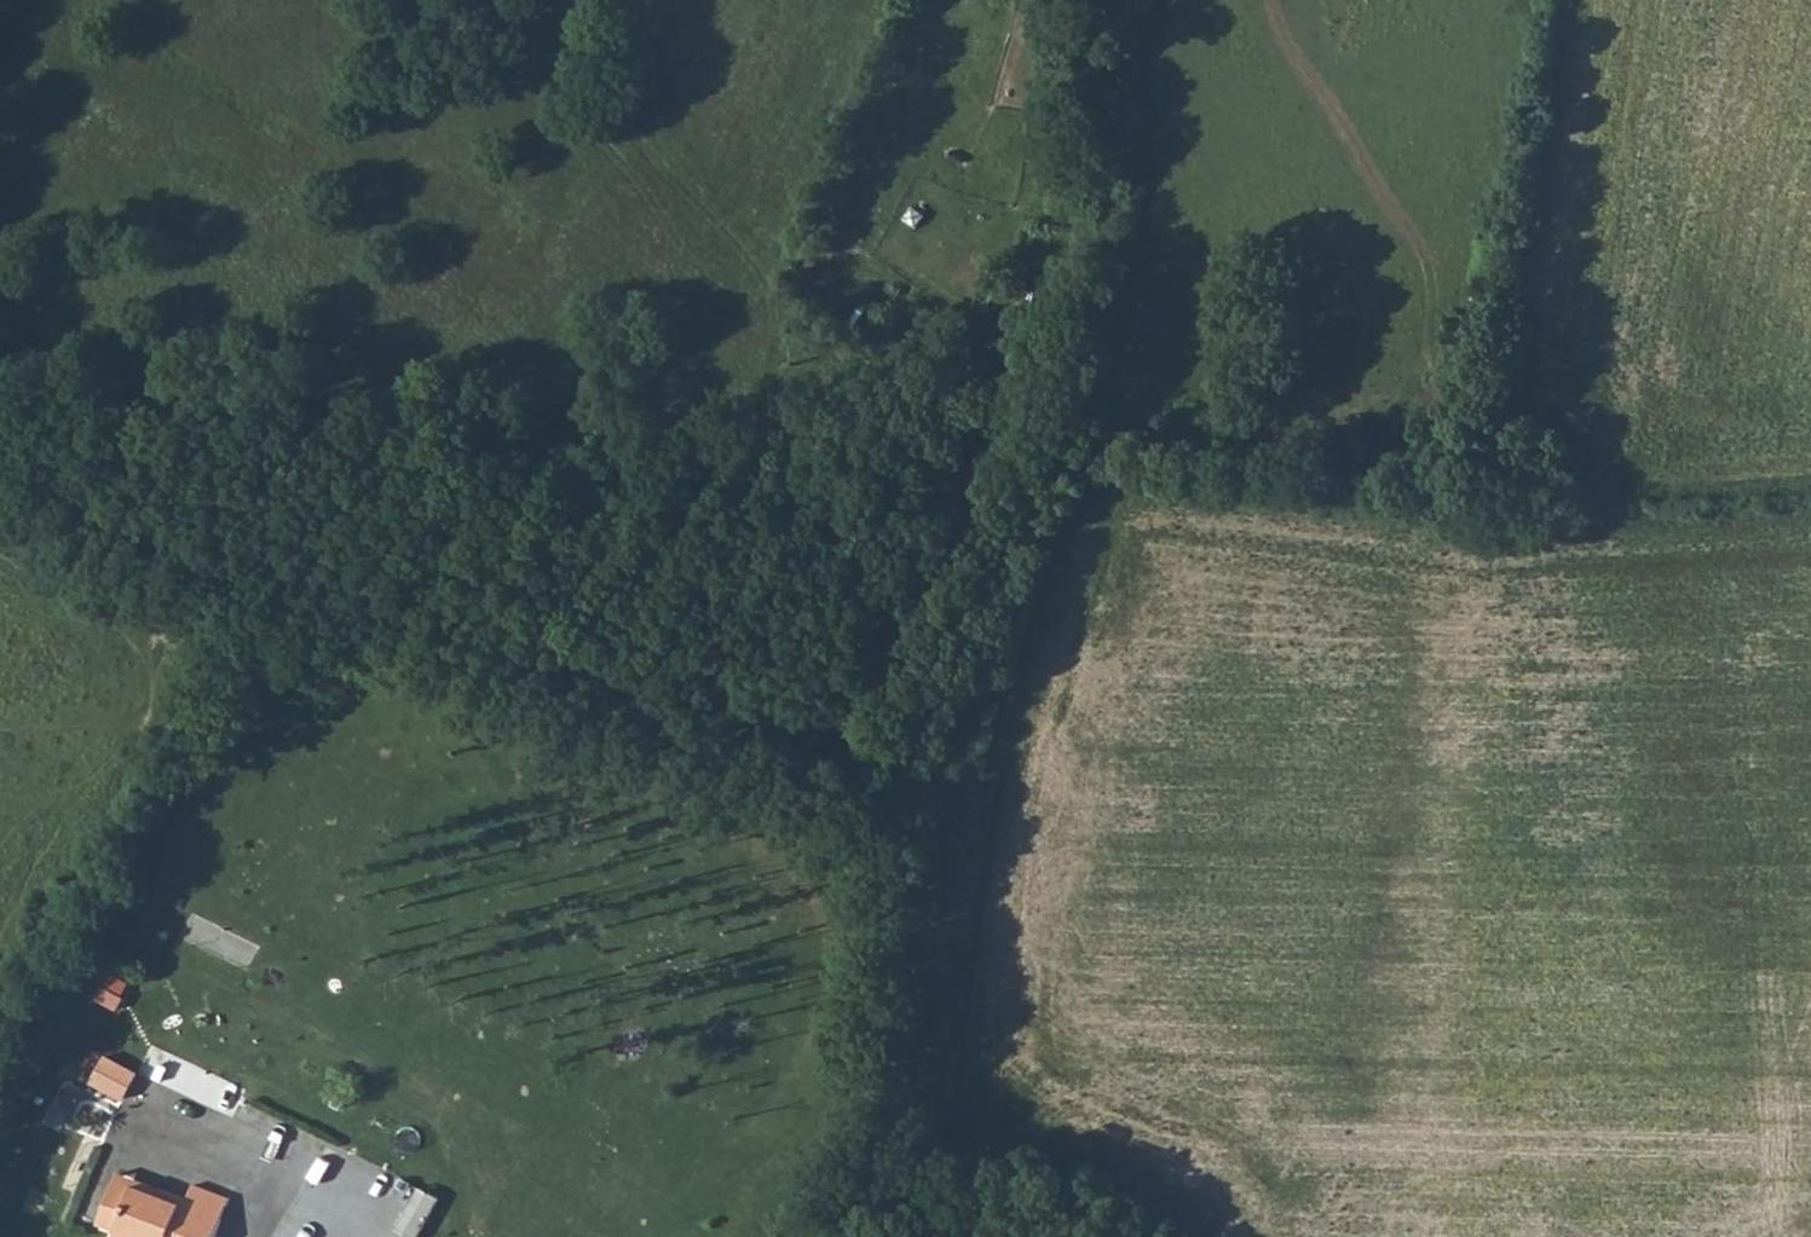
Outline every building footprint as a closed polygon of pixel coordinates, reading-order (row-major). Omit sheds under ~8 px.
[(107,1051),(92,1079),(127,1097),(142,1069),(107,1051)] [(229,1200),(192,1186),(187,1200),(119,1173),(98,1227),(114,1233),(113,1236),(214,1236),(229,1200)]
